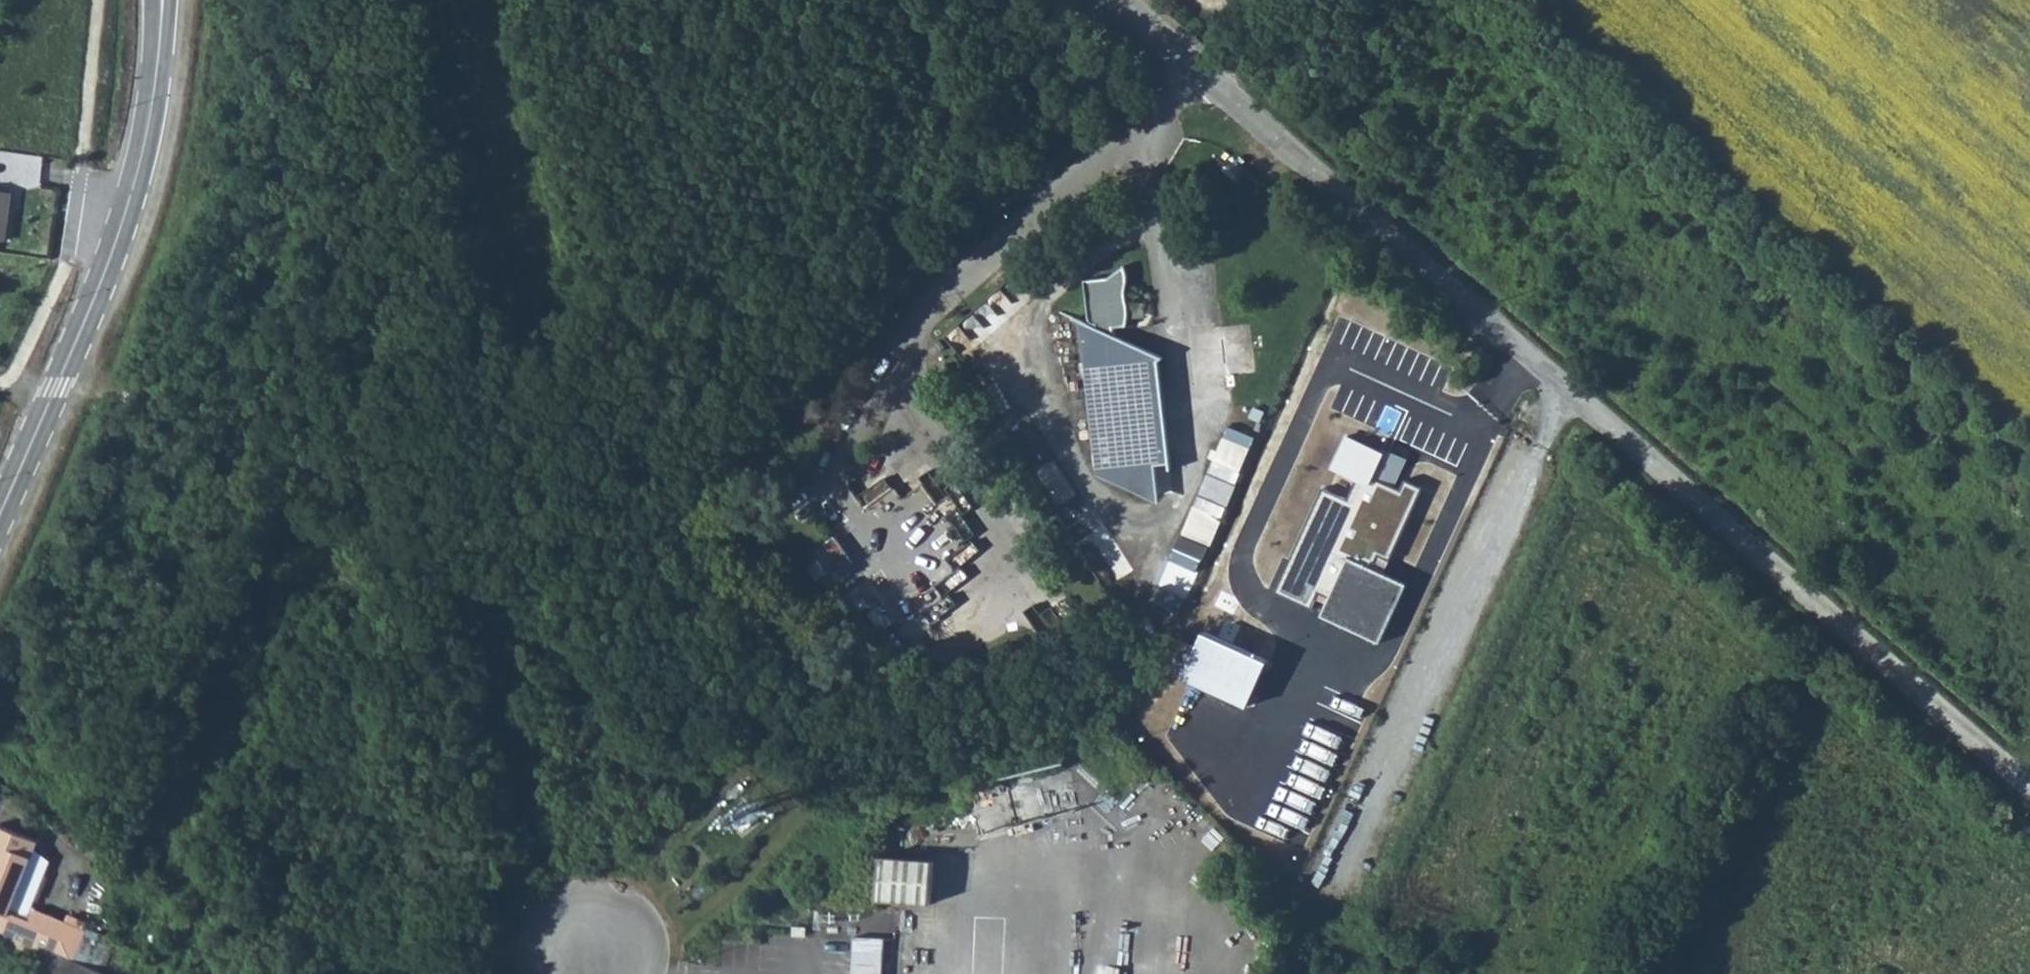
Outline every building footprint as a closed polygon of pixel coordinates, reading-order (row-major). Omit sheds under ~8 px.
[(4,241),(10,193),(0,191),(0,241),(4,241)] [(1097,328),(1080,320),(1098,474),(1133,490),(1133,483),(1159,494),(1156,465),(1172,463),(1160,361),(1164,358),(1116,336),(1115,328),(1127,327),(1129,319),(1129,313),(1128,305),(1127,295),(1126,292),(1127,286),(1128,277),(1125,266),(1109,278),(1085,280),(1089,318),(1091,321),(1093,323),(1097,324),(1097,328)] [(1326,305),(1221,579),(1251,590),(1356,316),(1326,305)] [(1208,558),(1254,444),(1224,432),(1179,546),(1208,558)] [(1349,557),(1382,572),(1419,490),(1398,480),(1406,460),(1390,453),(1345,436),(1330,470),(1355,485),(1347,502),(1324,493),(1276,591),(1308,606),(1315,591),(1330,598),(1349,557)] [(1347,560),(1330,598),(1322,616),(1381,643),(1408,584),(1382,572),(1349,557),(1347,560)] [(1204,625),(1225,629),(1230,601),(1209,598),(1204,625)] [(1205,632),(1184,677),(1249,706),(1269,662),(1205,632)] [(1194,646),(1184,641),(1178,656),(1187,660),(1194,646)] [(9,912),(39,841),(0,826),(0,909),(9,912)] [(883,852),(879,898),(932,902),(935,856),(883,852)] [(9,956),(38,947),(45,950),(73,961),(86,930),(36,909),(31,921),(9,912),(1,929),(0,932),(0,933),(9,956)] [(1,929),(9,912),(0,909),(0,929),(1,929)] [(882,937),(852,936),(850,973),(880,973),(882,937)] [(45,950),(34,973),(103,973),(73,961),(45,950)]
